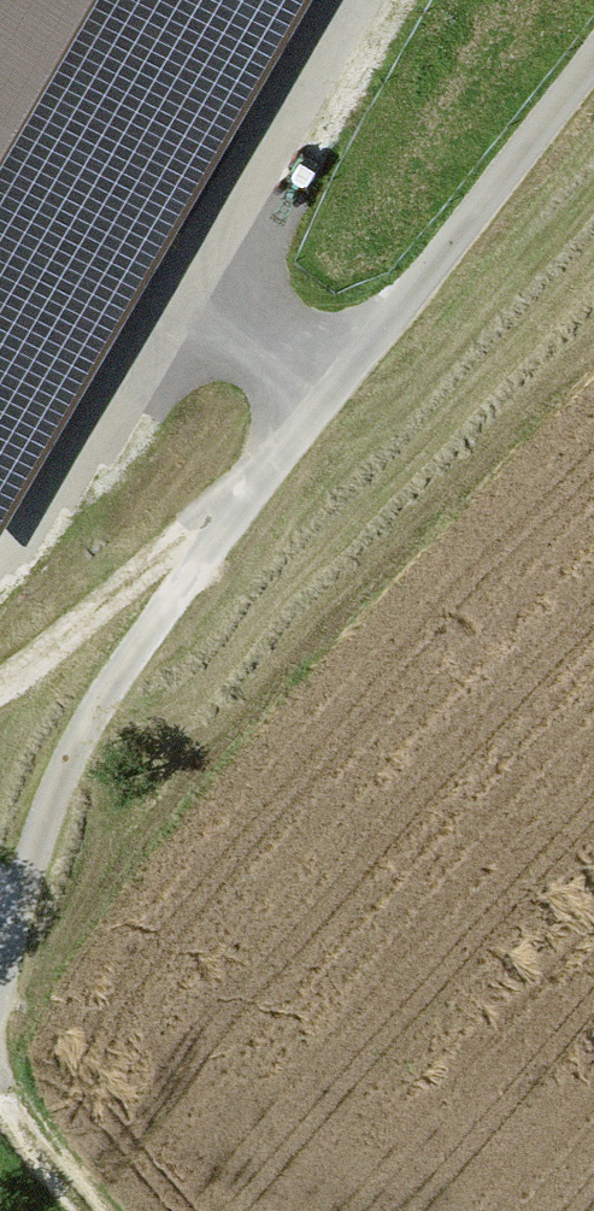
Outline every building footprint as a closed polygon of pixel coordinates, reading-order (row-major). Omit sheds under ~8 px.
[(290,0),(0,0),(0,497),(290,0)]
